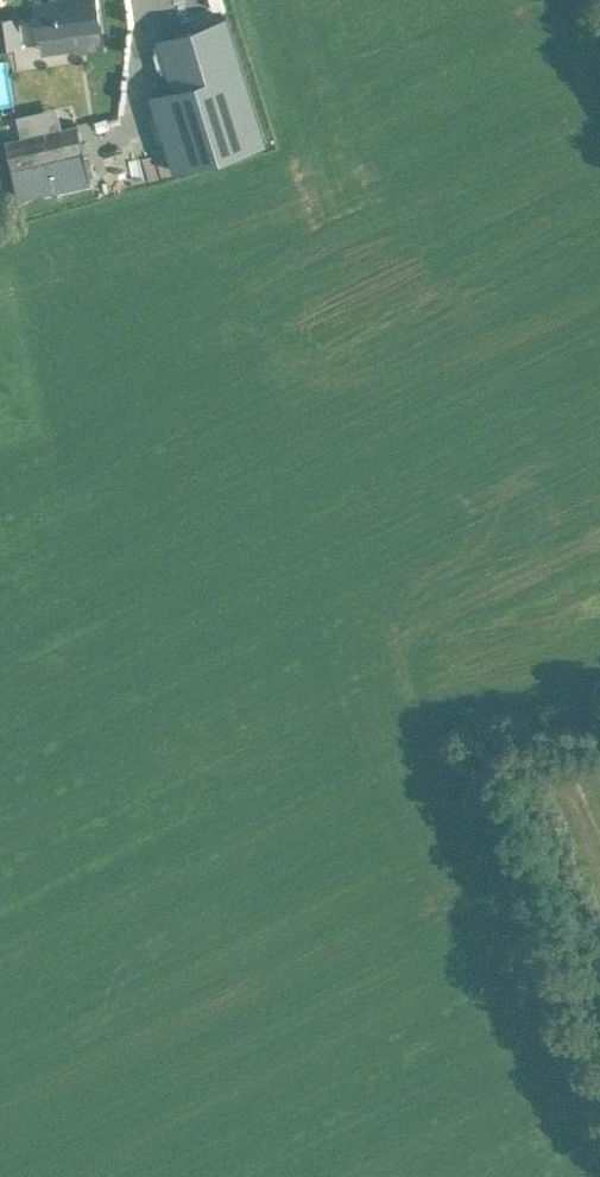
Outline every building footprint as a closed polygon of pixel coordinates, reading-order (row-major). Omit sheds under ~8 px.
[(39,32),(54,30),(55,37),(64,42),(87,38),(88,46),(103,44),(101,24),(98,0),(34,0),(39,32)] [(173,84),(151,91),(168,146),(173,163),(175,168),(267,139),(227,12),(158,34),(173,84)] [(21,43),(17,14),(0,16),(0,46),(21,43)] [(7,135),(23,132),(19,114),(3,118),(7,135)] [(78,122),(5,141),(11,166),(84,148),(78,122)] [(94,168),(25,191),(32,211),(101,189),(94,168)]
